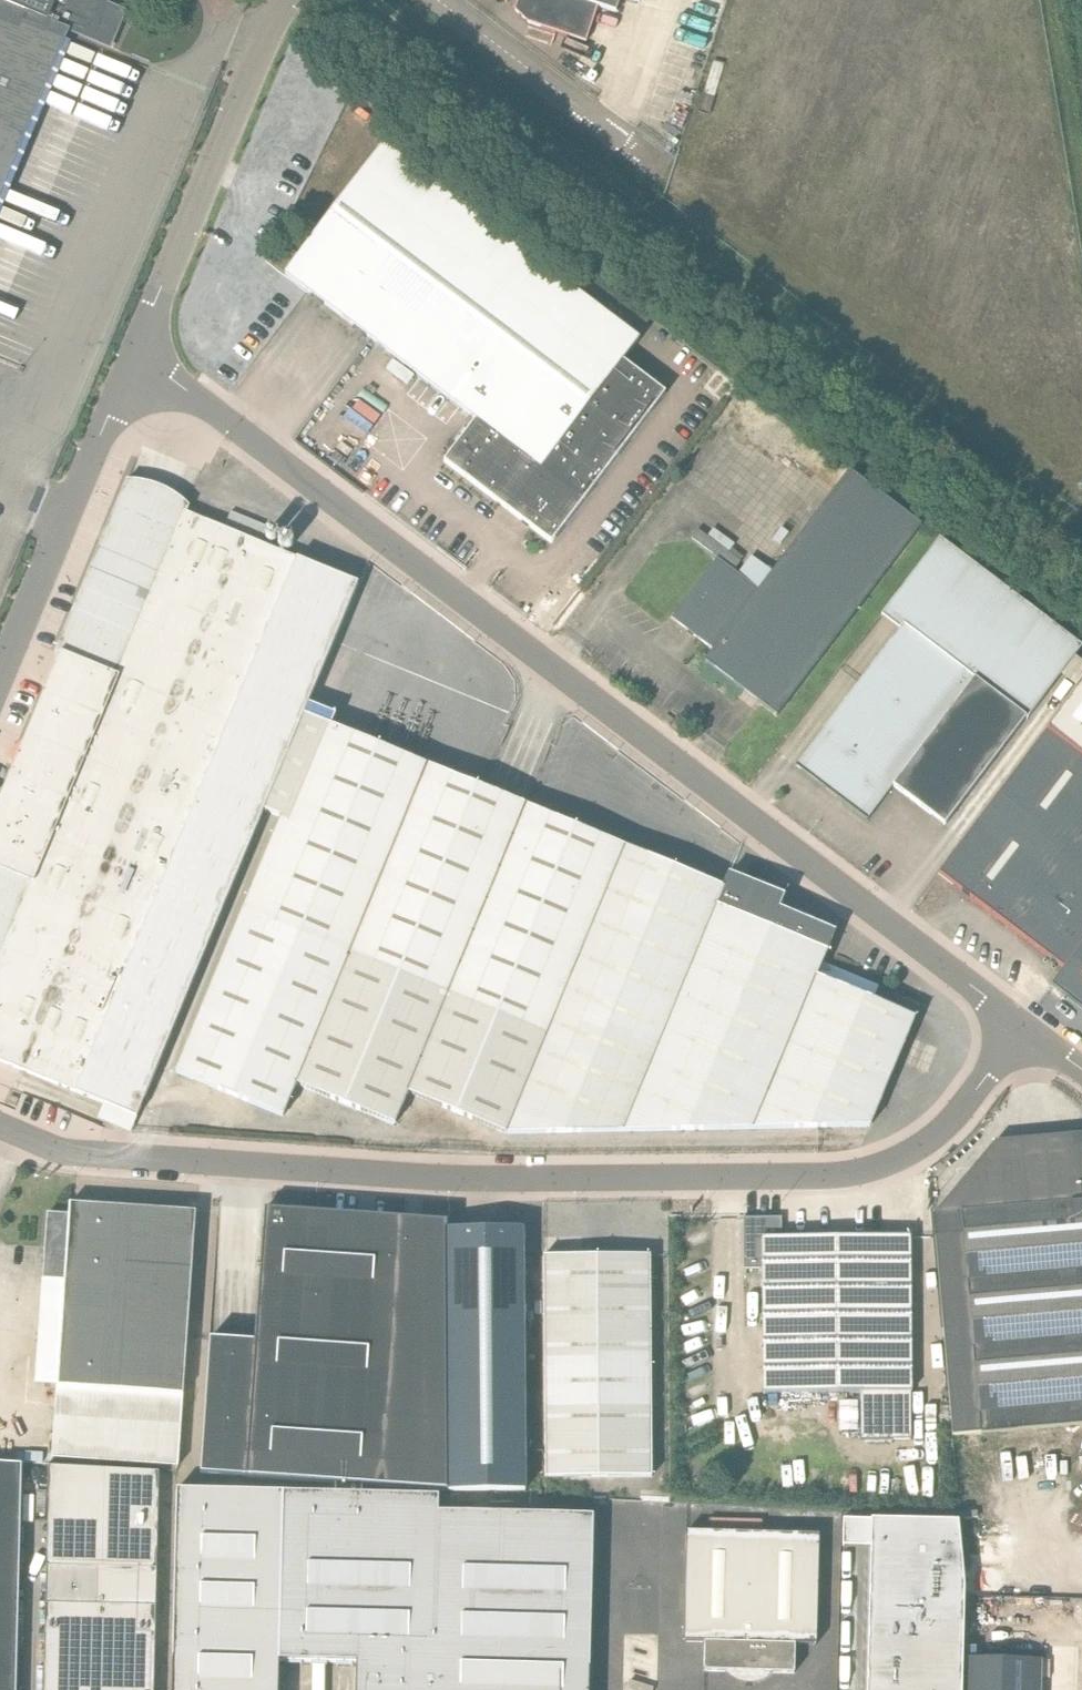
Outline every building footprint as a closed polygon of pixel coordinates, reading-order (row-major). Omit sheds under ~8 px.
[(71,31),(110,47),(125,12),(106,4),(107,0),(0,0),(0,201),(71,31)] [(598,6),(616,12),(620,0),(519,0),(515,10),(528,22),(586,41),(598,6)] [(286,274),(371,339),(477,419),(444,461),(552,543),(666,391),(624,360),(640,338),(384,145),(286,274)] [(760,589),(718,558),(672,618),(714,649),(705,661),(778,716),(922,525),(850,470),(760,589)] [(31,882),(0,957),(0,1060),(136,1117),(358,583),(185,512),(168,553),(107,527),(55,652),(60,654),(49,679),(45,683),(45,688),(23,743),(11,752),(12,768),(0,798),(0,869),(31,882)] [(1081,647),(1081,645),(940,538),(886,610),(904,623),(796,765),(868,819),(894,785),(946,824),(1027,717),(1029,718),(1081,647)] [(625,847),(485,789),(304,714),(264,810),(281,817),(176,1072),(283,1116),(296,1084),(394,1124),(407,1092),(506,1133),(507,1133),(625,847)] [(1047,730),(939,873),(1065,968),(1081,945),(1081,756),(1047,730)] [(914,1018),(816,977),(827,949),(825,948),(824,950),(809,944),(817,924),(769,904),(774,891),(729,873),(723,887),(625,847),(507,1133),(869,1126),(914,1018)] [(935,1236),(952,1435),(1081,1424),(1081,1201),(961,1211),(963,1233),(935,1236)] [(63,1292),(57,1385),(52,1457),(178,1467),(183,1394),(196,1212),(69,1203),(69,1215),(47,1213),(43,1279),(56,1280),(55,1292),(63,1292)] [(356,1215),(265,1209),(247,1476),(338,1482),(356,1215)] [(338,1482),(448,1490),(446,1229),(447,1221),(356,1215),(338,1482)] [(911,1439),(911,1391),(909,1235),(781,1237),(781,1217),(743,1217),(743,1268),(762,1268),(764,1393),(860,1392),(860,1439),(911,1439)] [(523,1228),(446,1229),(448,1490),(448,1491),(525,1490),(523,1228)] [(650,1255),(543,1255),(545,1477),(651,1476),(650,1255)] [(22,1464),(0,1464),(0,1689),(16,1689),(22,1464)] [(46,1466),(46,1467),(49,1468),(47,1567),(95,1568),(156,1569),(155,1573),(157,1573),(159,1469),(46,1466)] [(283,1491),(178,1489),(174,1689),(279,1689),(279,1661),(356,1663),(355,1689),(589,1689),(594,1515),(439,1511),(439,1495),(283,1491)] [(964,1586),(958,1521),(872,1519),(871,1546),(867,1689),(961,1689),(964,1586)] [(771,1672),(794,1673),(795,1644),(816,1645),(819,1535),(687,1531),(684,1641),(705,1642),(704,1670),(727,1671),(735,1677),(745,1680),(754,1681),(764,1678),(771,1672)] [(95,1568),(94,1605),(156,1607),(157,1573),(155,1573),(156,1569),(95,1568)] [(156,1607),(94,1605),(46,1604),(44,1689),(154,1689),(156,1607)] [(629,1689),(657,1689),(658,1638),(629,1637),(629,1689)] [(1041,1659),(964,1657),(963,1689),(1040,1689),(1041,1659)]
